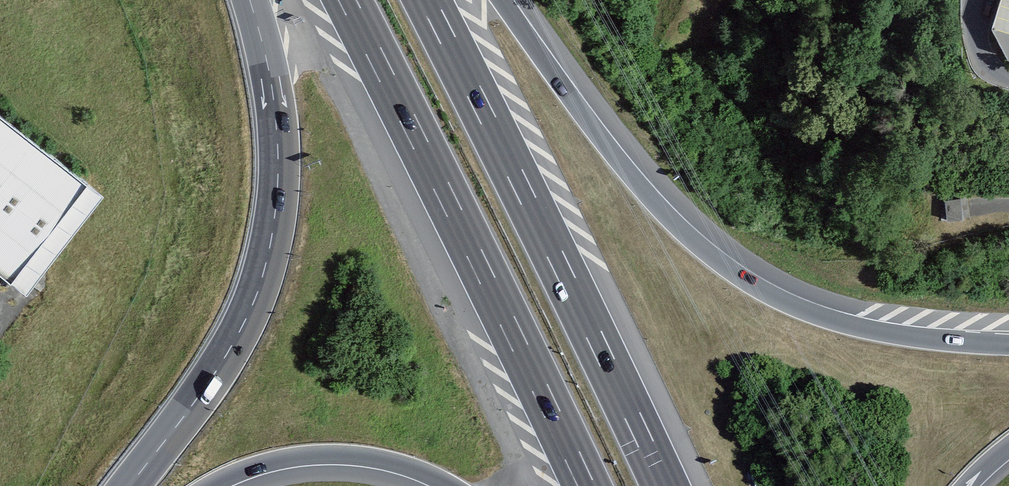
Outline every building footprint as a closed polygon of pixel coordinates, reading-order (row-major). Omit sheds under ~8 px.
[(983,49),(1008,58),(1008,0),(1000,0),(983,49)] [(30,300),(109,201),(0,116),(0,277),(30,300)]
